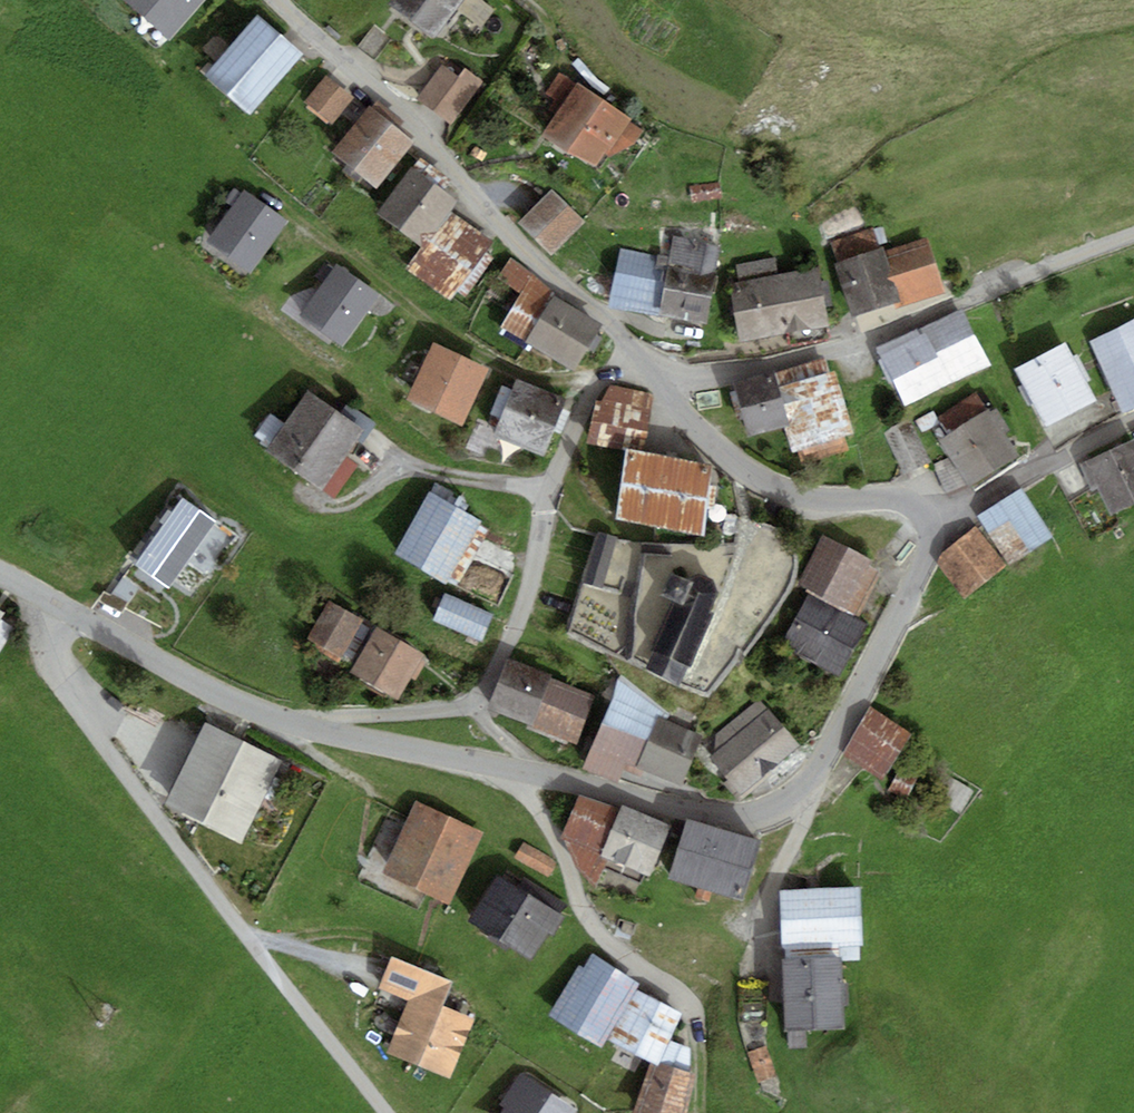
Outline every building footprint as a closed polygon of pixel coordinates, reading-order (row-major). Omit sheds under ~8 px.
[(169,40),(204,0),(124,0),(169,40)] [(464,0),(390,0),(387,4),(434,39),(464,0)] [(302,53),(256,14),(204,74),(250,114),(302,53)] [(375,24),(357,46),(375,61),(393,39),(375,24)] [(328,25),(325,28),(339,40),(341,37),(328,25)] [(485,82),(465,68),(459,76),(441,64),(416,99),(454,126),(485,82)] [(630,121),(633,118),(559,69),(543,93),(553,100),(548,108),(556,113),(543,133),(596,168),(605,154),(610,157),(633,144),(642,129),(630,121)] [(354,98),(326,75),(304,102),(333,124),(354,98)] [(378,101),(372,108),(411,139),(414,136),(400,125),(404,121),(378,101)] [(372,108),(370,105),(333,152),(377,187),(414,141),(411,139),(372,108)] [(421,246),(449,208),(456,199),(444,190),(422,174),(430,164),(419,156),(377,213),(421,246)] [(430,164),(422,174),(444,190),(451,180),(430,164)] [(720,182),(690,186),(692,203),(722,199),(720,182)] [(585,221),(552,188),(518,222),(551,255),(585,221)] [(287,220),(244,189),(206,242),(249,273),(287,220)] [(492,240),(449,208),(421,246),(406,267),(449,299),(456,289),(485,250),(492,240)] [(830,241),(837,262),(879,248),(872,227),(830,241)] [(674,236),(670,256),(658,254),(658,255),(656,265),(668,267),(660,315),(708,323),(722,244),(674,236)] [(926,237),(885,251),(901,299),(894,302),(896,309),(945,293),(926,237)] [(837,262),(834,263),(852,316),(894,302),(901,299),(885,251),(883,246),(879,248),(837,262)] [(656,265),(658,255),(621,248),(610,306),(660,315),(668,267),(656,265)] [(493,256),(485,250),(456,289),(465,296),(493,256)] [(728,283),(738,342),(787,333),(790,347),(831,339),(828,326),(830,326),(819,266),(778,273),(775,257),(736,264),(739,281),(728,283)] [(534,274),(510,258),(497,277),(521,293),(500,326),(526,340),(554,295),(555,293),(534,274)] [(380,294),(337,263),(299,315),(342,346),(380,294)] [(602,323),(554,295),(526,340),(525,342),(576,370),(602,323)] [(963,308),(922,328),(951,383),(991,363),(963,308)] [(1089,342),(1123,413),(1133,408),(1133,320),(1089,342)] [(922,328),(921,325),(875,348),(905,406),(951,383),(922,328)] [(490,368),(434,342),(407,398),(463,425),(490,368)] [(1097,400),(1066,342),(1016,368),(1047,427),(1097,400)] [(775,373),(779,387),(830,373),(825,358),(775,373)] [(790,425),(779,387),(775,373),(774,370),(733,381),(748,437),(785,427),(790,425)] [(830,373),(779,387),(790,425),(785,427),(792,451),(798,449),(803,465),(850,451),(846,437),(856,434),(839,371),(830,373)] [(568,397),(518,378),(513,391),(502,387),(492,414),(501,418),(493,437),(544,457),(568,397)] [(652,393),(611,384),(603,401),(597,400),(588,442),(626,451),(627,448),(644,451),(652,393)] [(366,429),(309,389),(284,424),(271,415),(257,435),(269,444),(265,450),(323,491),(366,429)] [(975,393),(939,416),(947,428),(944,429),(948,435),(939,440),(950,457),(933,464),(947,495),(969,487),(1019,455),(990,408),(986,410),(975,393)] [(940,423),(933,411),(916,421),(923,433),(940,423)] [(1079,464),(1092,491),(1098,488),(1111,515),(1133,504),(1133,438),(1079,464)] [(644,451),(627,448),(626,451),(616,518),(703,531),(706,508),(712,509),(716,485),(710,484),(714,461),(644,451)] [(1022,488),(979,516),(1011,564),(1054,536),(1022,488)] [(482,521),(429,492),(394,553),(447,583),(482,521)] [(182,498),(132,567),(165,591),(215,521),(182,498)] [(1007,565),(975,525),(941,553),(937,564),(965,599),(1007,565)] [(617,538),(596,532),(587,563),(608,569),(617,538)] [(873,560),(823,535),(798,584),(809,590),(847,610),(870,567),(873,560)] [(608,569),(587,563),(582,583),(602,589),(608,569)] [(165,591),(132,567),(115,591),(129,602),(135,593),(154,607),(165,591)] [(881,573),(870,567),(847,610),(858,615),(881,573)] [(670,600),(649,648),(653,650),(688,665),(692,667),(715,613),(710,610),(718,591),(713,579),(699,572),(690,578),(670,570),(659,595),(670,600)] [(847,610),(809,590),(780,646),(840,677),(868,624),(856,617),(858,615),(847,610)] [(494,614),(445,592),(432,620),(481,642),(494,614)] [(363,620),(329,600),(307,638),(341,658),(363,620)] [(0,607),(0,652),(16,627),(3,619),(8,612),(0,607)] [(425,654),(377,626),(350,671),(399,699),(425,654)] [(688,665),(653,650),(645,667),(681,685),(688,665)] [(552,675),(507,657),(487,707),(532,725),(550,677),(552,675)] [(618,679),(613,697),(669,720),(670,714),(622,675),(618,679)] [(595,695),(550,677),(532,725),(576,743),(595,695)] [(669,720),(613,697),(584,768),(617,781),(623,768),(642,776),(645,770),(684,786),(705,735),(669,720)] [(800,745),(759,697),(716,734),(716,751),(708,757),(727,779),(723,783),(739,803),(773,774),(770,770),(800,745)] [(911,733),(870,708),(842,754),(882,779),(911,733)] [(282,760),(206,723),(166,801),(243,839),(282,760)] [(916,778),(899,770),(888,791),(906,799),(916,778)] [(601,855),(620,809),(580,792),(560,838),(563,839),(576,866),(596,885),(603,869),(608,858),(601,855)] [(483,831),(417,798),(382,868),(448,901),(483,831)] [(672,824),(623,804),(620,809),(601,855),(608,858),(645,873),(650,875),(672,824)] [(762,838),(687,817),(667,877),(743,899),(762,838)] [(558,861),(524,842),(515,858),(549,877),(558,861)] [(645,873),(608,858),(603,869),(641,884),(645,873)] [(554,936),(566,917),(561,913),(518,886),(497,873),(466,921),(531,962),(549,933),(554,936)] [(524,878),(518,886),(561,913),(567,905),(524,878)] [(860,885),(778,889),(781,947),(785,948),(860,944),(863,943),(860,885)] [(860,959),(860,944),(785,948),(786,958),(781,958),(784,1032),(788,1031),(807,1031),(846,1029),(843,959),(860,959)] [(640,982),(593,954),(584,967),(579,964),(549,1014),(602,1045),(637,987),(640,982)] [(454,981),(391,955),(378,987),(410,1000),(388,1052),(452,1078),(477,1017),(444,1004),(454,981)] [(685,1012),(637,987),(610,1039),(652,1060),(658,1063),(670,1040),(685,1012)] [(807,1031),(788,1031),(789,1047),(808,1046),(807,1031)] [(652,1060),(632,1112),(687,1112),(696,1073),(690,1071),(692,1048),(670,1040),(658,1063),(652,1060)] [(766,1046),(748,1052),(758,1081),(777,1075),(766,1046)] [(578,1109),(520,1071),(499,1104),(503,1107),(500,1112),(575,1112),(578,1109)]
